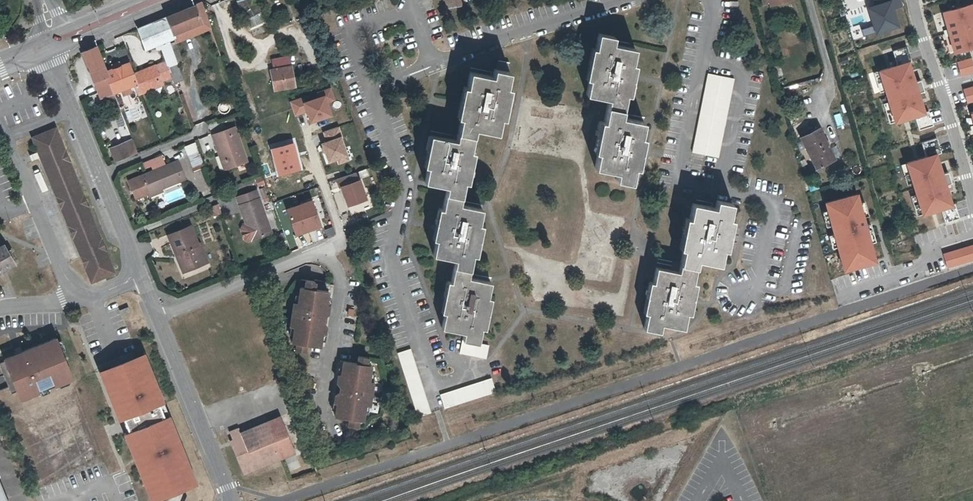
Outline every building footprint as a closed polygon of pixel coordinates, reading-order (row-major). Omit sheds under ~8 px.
[(265,22),(255,0),(237,0),(236,1),(249,26),(250,29),(265,22)] [(874,5),(867,7),(874,34),(899,27),(894,10),(902,8),(900,0),(873,0),(874,5)] [(201,2),(194,5),(200,21),(207,19),(201,2)] [(943,9),(954,52),(970,47),(972,47),(972,2),(943,9)] [(178,31),(200,21),(194,5),(167,16),(176,37),(179,36),(178,31)] [(165,61),(168,67),(176,64),(168,40),(174,38),(176,37),(167,16),(136,29),(145,50),(161,49),(165,61)] [(595,49),(589,79),(586,94),(608,99),(605,114),(604,122),(598,153),(595,168),(617,172),(616,180),(631,183),(634,168),(641,138),(644,122),(621,117),(625,94),(631,64),(634,48),(612,44),(613,36),(598,33),(595,49)] [(81,54),(100,96),(101,101),(104,100),(117,95),(109,71),(99,47),(81,54)] [(585,78),(589,79),(595,49),(591,48),(585,78)] [(278,78),(274,79),(276,89),(297,85),(291,56),(275,59),(276,69),(278,78)] [(957,60),(961,76),(972,72),(972,65),(971,57),(957,60)] [(909,59),(878,68),(879,70),(885,90),(888,101),(894,120),(895,122),(904,118),(914,115),(926,112),(926,111),(920,92),(916,80),(909,59)] [(128,63),(109,71),(117,95),(133,88),(136,86),(137,89),(138,91),(159,83),(158,79),(170,74),(168,67),(165,61),(132,74),(128,63)] [(478,344),(481,329),(487,298),(490,282),(469,278),(473,255),(479,224),(482,209),(461,205),(465,182),(471,151),(476,129),(498,134),(501,119),(507,88),(510,73),(506,72),(508,63),(498,61),(496,70),(492,69),(490,79),(468,74),(465,89),(459,120),(454,143),(433,139),(426,170),(423,185),(445,189),(441,211),(434,242),(432,257),(454,262),(449,284),(443,314),(440,330),(462,334),(459,350),(458,355),(484,361),(487,346),(478,344)] [(179,72),(176,64),(168,67),(170,74),(171,75),(179,72)] [(635,64),(631,64),(625,94),(629,94),(632,77),(635,64)] [(885,90),(879,70),(874,71),(880,91),(885,90)] [(733,79),(708,75),(692,153),(718,158),(733,79)] [(921,79),(916,80),(920,92),(925,90),(924,88),(921,79)] [(963,87),(967,103),(972,101),(972,85),(963,87)] [(293,110),(295,115),(307,111),(311,122),(332,115),(327,102),(334,99),(331,88),(319,92),(320,97),(305,102),(303,98),(290,102),(293,110)] [(510,88),(507,88),(501,119),(504,119),(510,88)] [(455,119),(459,120),(465,89),(461,89),(458,104),(455,119)] [(894,120),(888,101),(883,103),(889,122),(894,120)] [(926,112),(914,115),(919,130),(933,125),(929,110),(926,111),(926,112)] [(594,152),(598,153),(604,122),(600,121),(594,152)] [(338,126),(324,131),(328,141),(323,143),(329,161),(347,155),(341,137),(342,137),(338,126)] [(213,134),(218,151),(222,150),(228,168),(248,162),(236,127),(213,134)] [(38,150),(41,156),(92,285),(117,275),(57,128),(33,138),(38,150)] [(797,139),(813,171),(834,160),(818,128),(797,139)] [(921,142),(925,154),(938,151),(939,153),(941,152),(937,137),(921,142)] [(422,169),(426,170),(433,139),(428,138),(422,169)] [(643,138),(641,138),(634,168),(637,168),(641,150),(643,138)] [(195,141),(183,145),(192,169),(204,165),(195,141)] [(110,148),(115,160),(128,155),(123,142),(110,148)] [(273,149),(275,158),(278,158),(281,173),(299,169),(294,144),(273,149)] [(38,157),(41,156),(38,150),(28,154),(31,161),(32,160),(38,157)] [(222,150),(218,151),(225,169),(228,168),(222,150)] [(476,152),(471,151),(465,182),(470,183),(476,152)] [(915,157),(906,160),(906,162),(913,182),(916,194),(922,214),(941,208),(954,205),(948,184),(944,172),(939,153),(938,151),(925,154),(915,157)] [(152,170),(164,165),(160,155),(142,163),(144,168),(150,165),(152,170)] [(159,186),(160,188),(184,179),(177,160),(164,165),(152,170),(141,174),(128,179),(136,198),(148,193),(147,191),(159,186)] [(913,182),(906,162),(901,164),(907,184),(913,182)] [(356,172),(337,179),(340,187),(342,186),(349,205),(367,199),(360,179),(359,180),(356,172)] [(161,191),(160,188),(159,186),(147,191),(148,193),(149,196),(161,191)] [(237,196),(247,224),(244,225),(243,228),(247,239),(250,240),(255,238),(273,232),(257,189),(237,196)] [(836,246),(843,271),(877,261),(865,216),(860,200),(858,191),(824,200),(826,209),(831,225),(833,232),(836,246)] [(922,214),(916,194),(911,195),(917,215),(922,214)] [(313,199),(300,204),(309,229),(322,224),(313,199)] [(869,214),(865,199),(860,200),(865,216),(869,214)] [(685,328),(688,313),(694,283),(698,261),(720,265),(724,249),(730,219),(733,203),(717,200),(715,208),(693,204),(690,218),(684,249),(679,271),(657,267),(654,283),(648,313),(645,328),(661,331),(662,324),(685,328)] [(208,207),(212,216),(221,212),(217,203),(208,207)] [(300,204),(288,208),(297,233),(309,229),(300,204)] [(954,205),(941,208),(945,222),(960,218),(955,204),(954,205)] [(831,225),(826,209),(821,210),(826,226),(831,225)] [(430,241),(434,242),(441,211),(437,210),(433,226),(430,241)] [(681,249),(684,249),(690,218),(687,218),(681,249)] [(733,220),(730,219),(724,249),(727,250),(730,236),(733,220)] [(876,240),(871,221),(867,222),(872,241),(876,240)] [(483,225),(479,224),(473,255),(477,255),(483,225)] [(179,251),(186,270),(206,262),(199,243),(197,244),(189,225),(168,234),(175,253),(179,251)] [(836,246),(833,232),(828,234),(832,248),(836,246)] [(943,252),(947,267),(972,260),(972,243),(943,252)] [(4,275),(17,267),(5,245),(0,248),(0,277),(4,275)] [(182,271),(186,270),(179,251),(175,253),(182,271)] [(324,333),(325,325),(323,321),(323,315),(327,313),(328,304),(326,304),(327,297),(328,291),(313,289),(314,282),(305,281),(304,287),(300,287),(299,295),(297,303),(293,302),(290,326),(294,327),(293,334),(292,342),(296,343),(295,350),(304,351),(305,344),(319,346),(320,340),(322,333),(324,333)] [(644,312),(648,313),(654,283),(651,282),(644,312)] [(440,313),(443,314),(449,284),(446,283),(442,299),(440,313)] [(697,284),(694,283),(688,313),(692,314),(694,301),(697,284)] [(490,299),(487,298),(481,329),(484,330),(490,299)] [(57,334),(4,356),(11,372),(4,375),(12,394),(19,391),(22,399),(40,392),(39,390),(54,384),(55,385),(75,377),(57,334)] [(410,348),(398,352),(420,416),(432,412),(410,348)] [(98,371),(150,500),(161,500),(200,486),(146,352),(98,371)] [(368,405),(372,381),(367,381),(368,373),(369,365),(365,364),(366,358),(357,356),(356,363),(342,361),(341,368),(340,375),(338,375),(337,381),(340,385),(339,392),(335,394),(334,402),(337,402),(335,410),(335,416),(348,418),(347,425),(356,427),(358,419),(362,420),(363,412),(364,404),(368,405)] [(469,385),(441,394),(445,408),(494,392),(495,392),(496,391),(492,378),(469,385)] [(230,433),(232,439),(234,443),(231,444),(244,475),(296,454),(281,418),(240,435),(238,429),(230,433)]
